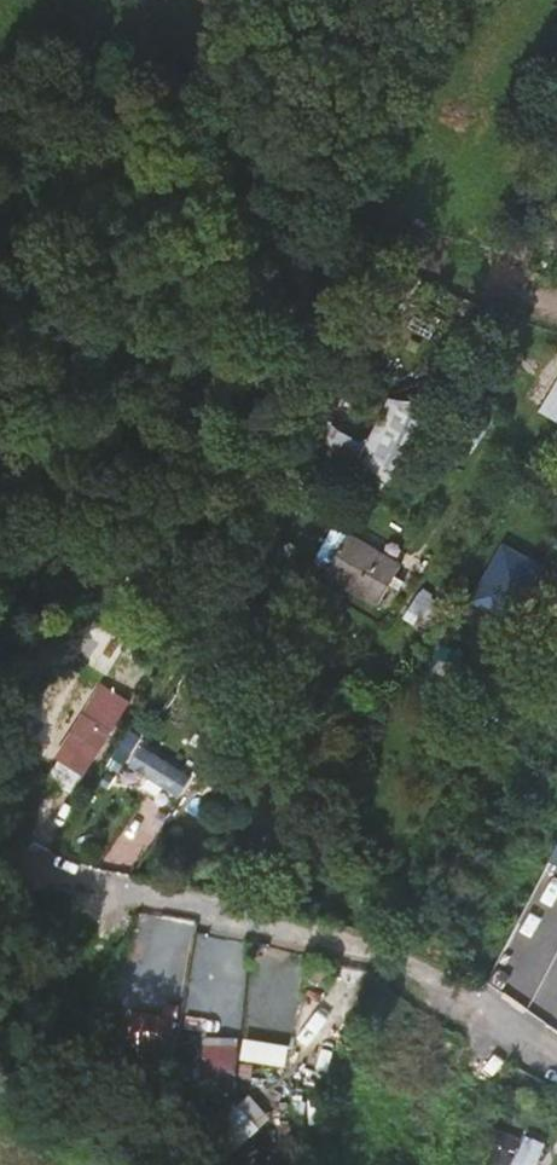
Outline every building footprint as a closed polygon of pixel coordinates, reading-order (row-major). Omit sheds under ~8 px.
[(542,408),(556,417),(556,384),(542,408)] [(387,472),(422,411),(396,396),(361,457),(387,472)] [(301,479),(313,461),(305,455),(293,472),(301,479)] [(404,580),(396,575),(402,565),(335,526),(320,549),(323,551),(318,558),(330,565),(327,570),(379,601),(390,583),(399,588),(404,580)] [(520,554),(506,546),(480,587),(499,598),(490,613),(503,621),(525,585),(508,574),(520,554)] [(428,633),(440,612),(429,606),(416,626),(428,633)] [(83,774),(112,729),(88,713),(59,759),(83,774)] [(139,745),(126,773),(180,799),(194,771),(139,745)] [(548,863),(556,868),(556,845),(548,863)] [(174,1039),(176,1013),(138,1010),(137,1037),(174,1039)] [(200,1086),(238,1088),(240,1043),(202,1041),(200,1086)] [(515,1164),(539,1164),(547,1140),(526,1133),(515,1164)]
